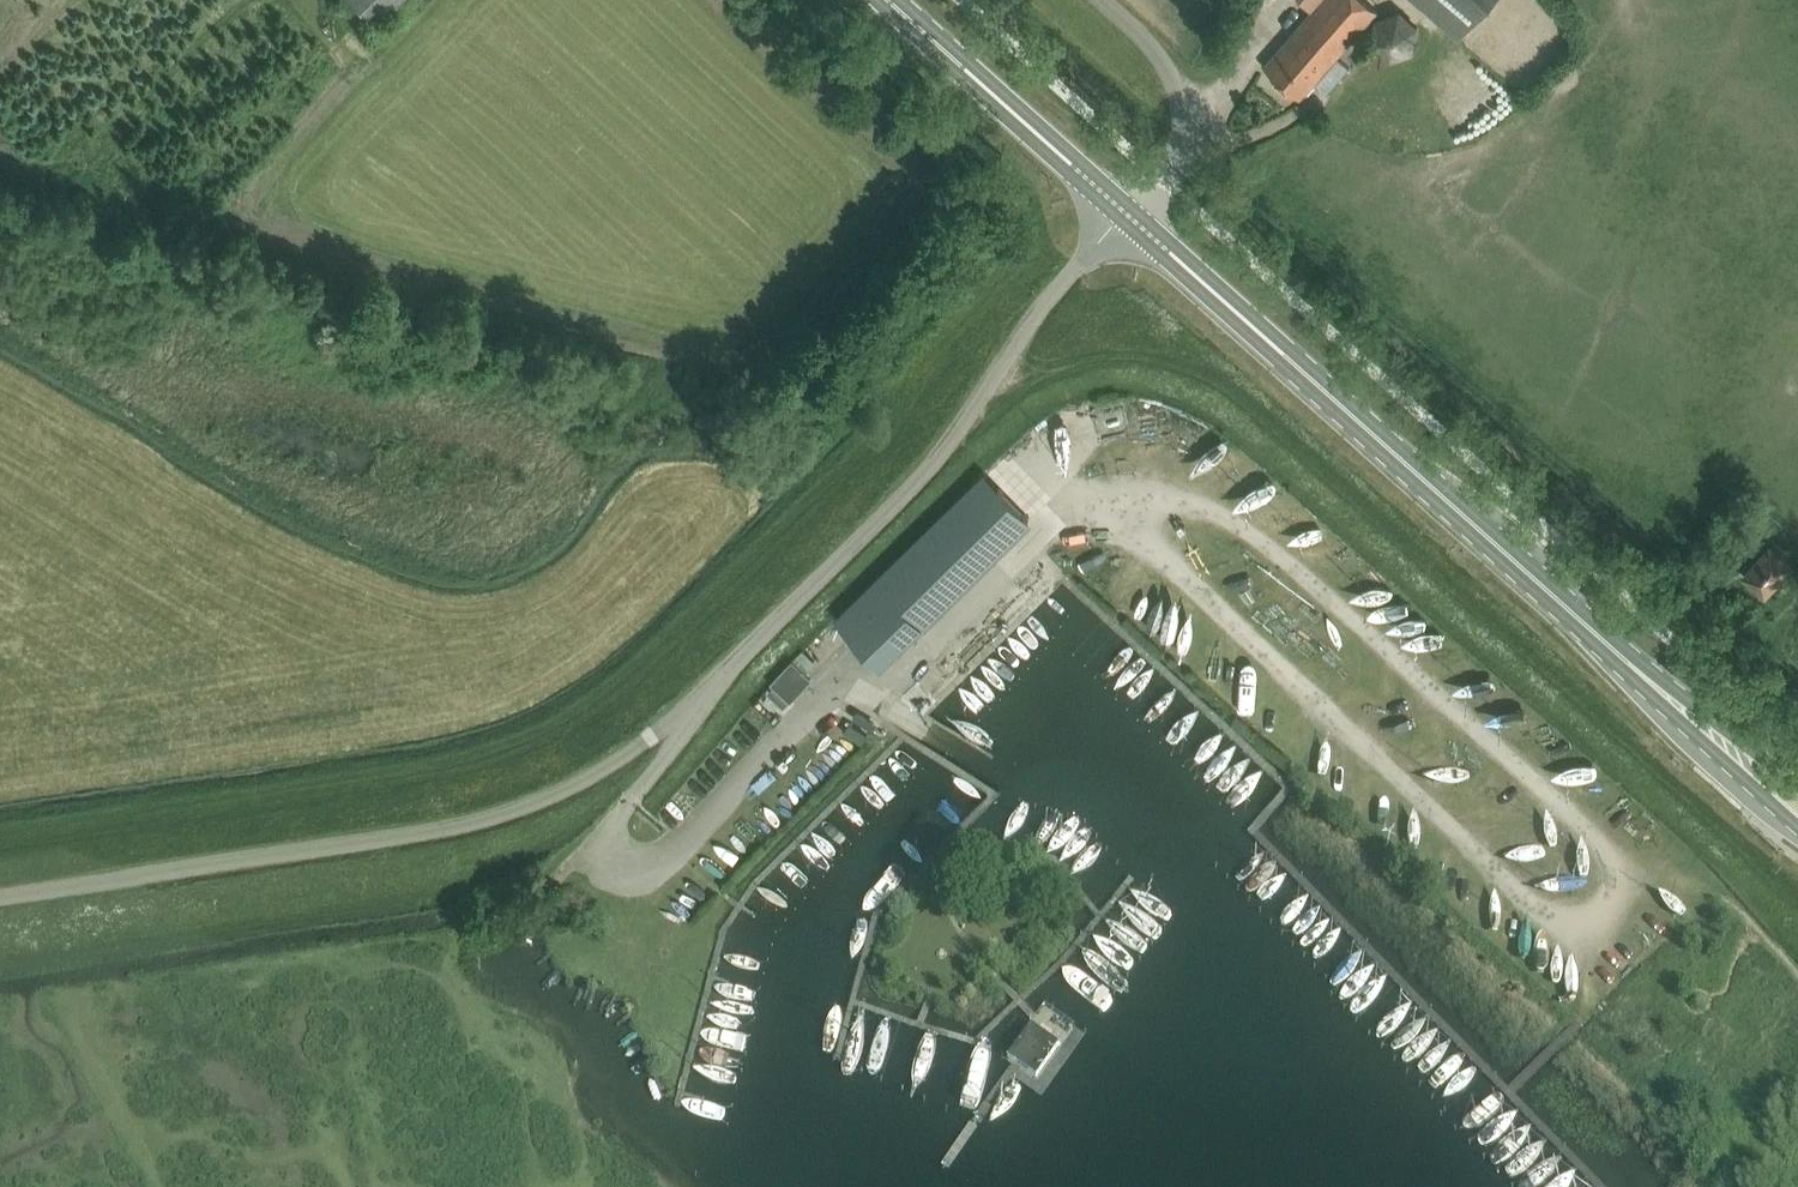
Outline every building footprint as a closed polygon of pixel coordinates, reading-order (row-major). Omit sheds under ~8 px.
[(374,24),(375,25),(400,0),(350,0),(374,24)] [(1300,98),(1377,10),(1365,0),(1310,0),(1317,7),(1264,67),(1300,98)] [(1462,35),(1492,0),(1422,0),(1462,35)] [(1395,16),(1373,23),(1382,53),(1404,46),(1395,16)] [(852,633),(999,488),(984,472),(835,617),(852,633)] [(852,633),(851,634),(881,664),(881,663),(923,622),(1029,518),(999,488),(852,633)] [(1765,592),(1789,566),(1770,549),(1746,575),(1765,592)] [(792,661),(771,684),(789,701),(811,678),(792,661)] [(555,879),(567,866),(556,856),(545,870),(555,879)] [(1059,1042),(1030,1022),(1006,1056),(1036,1077),(1059,1042)]
